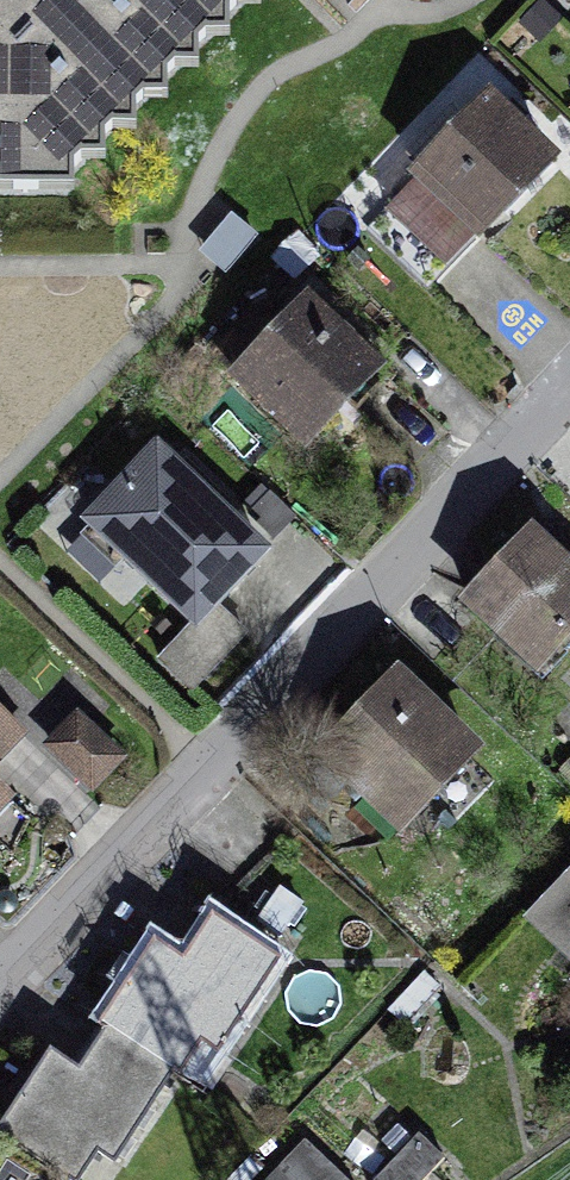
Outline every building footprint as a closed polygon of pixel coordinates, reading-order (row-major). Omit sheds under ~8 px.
[(65,190),(69,170),(238,0),(0,0),(0,190),(65,190)] [(490,91),(412,178),(486,245),(565,158),(490,91)] [(311,303),(229,385),(299,454),(381,372),(311,303)] [(163,442),(86,525),(198,628),(275,545),(163,442)] [(470,607),(547,678),(569,654),(569,551),(544,527),(470,607)] [(320,749),(398,832),(487,749),(409,666),(320,749)] [(28,737),(0,709),(0,765),(28,737)] [(85,713),(42,755),(87,802),(131,760),(85,713)] [(17,802),(0,786),(0,819),(17,802)] [(532,922),(569,957),(569,883),(532,922)] [(187,1055),(217,1074),(283,965),(211,922),(184,966),(152,946),(82,1062),(49,1043),(0,1124),(0,1179),(111,1179),(187,1055)] [(366,1179),(367,1179),(426,1179),(450,1156),(421,1126),(366,1179)] [(273,1179),(358,1179),(316,1138),(273,1179)]
